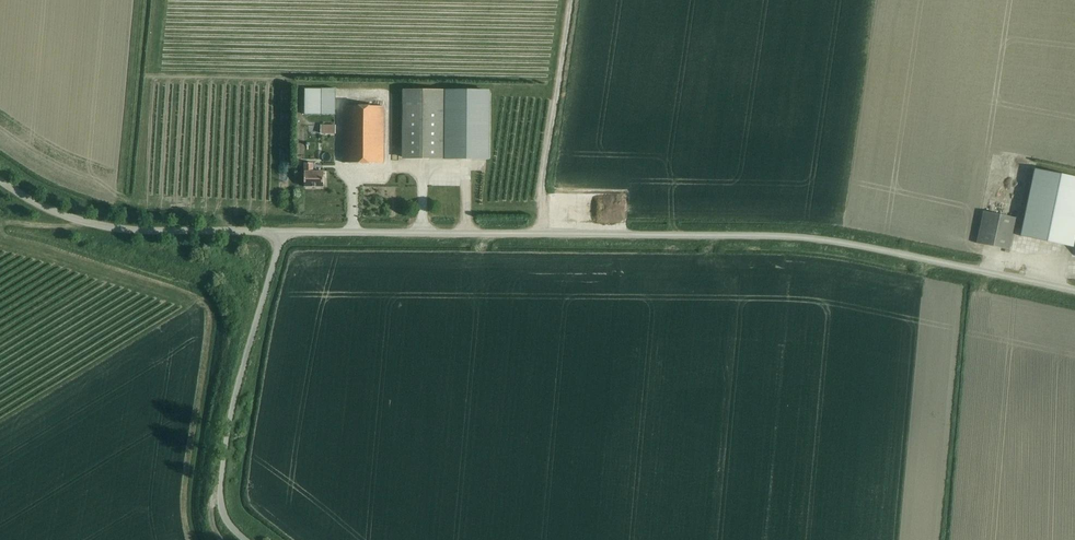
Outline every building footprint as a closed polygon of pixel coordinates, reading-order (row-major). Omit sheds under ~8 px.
[(320,115),(321,89),(305,89),(304,115),(320,115)] [(335,89),(321,89),(320,115),(335,115),(335,89)] [(403,91),(403,158),(442,158),(443,91),(403,91)] [(446,91),(445,158),(489,158),(490,92),(446,91)] [(385,108),(346,107),(345,164),(384,164),(385,108)] [(335,125),(321,125),(321,134),(335,134),(335,125)] [(313,163),(305,163),(304,187),(324,187),(324,172),(313,172),(313,163)] [(1021,235),(1073,246),(1074,238),(1074,179),(1035,170),(1021,235)] [(600,192),(600,208),(624,208),(623,191),(600,192)] [(983,212),(976,244),(1009,251),(1015,219),(983,212)] [(1072,266),(1071,261),(1065,261),(1066,273),(1074,273),(1074,265),(1072,266)]
